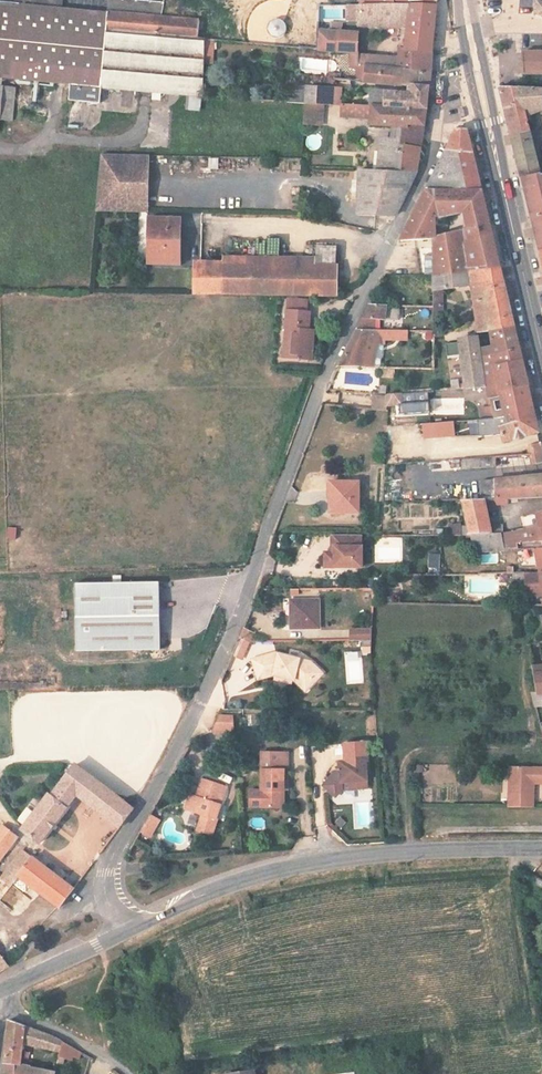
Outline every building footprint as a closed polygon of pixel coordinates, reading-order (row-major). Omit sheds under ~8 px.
[(144,95),(143,105),(196,106),(200,50),(187,49),(187,31),(158,30),(163,5),(132,2),(131,17),(86,12),(87,0),(0,0),(0,80),(76,89),(75,105),(103,107),(104,91),(144,95)] [(432,19),(432,17),(433,13),(433,0),(382,0),(381,7),(358,10),(357,15),(381,15),(432,19)] [(534,8),(541,9),(541,0),(535,0),(534,8)] [(328,8),(327,17),(339,17),(340,9),(328,8)] [(534,8),(532,19),(541,23),(541,9),(534,8)] [(351,30),(352,15),(340,15),(340,30),(351,30)] [(357,15),(352,15),(351,30),(351,35),(400,36),(397,56),(426,58),(428,51),(431,26),(432,19),(381,15),(357,15)] [(334,42),(334,32),(323,31),(323,41),(334,42)] [(213,55),(214,41),(205,40),(204,54),(213,55)] [(350,60),(352,60),(352,43),(334,42),(323,41),(314,41),(314,57),(343,59),(350,60)] [(393,66),(392,76),(424,78),(425,66),(426,58),(397,56),(396,66),(393,66)] [(422,86),(424,78),(392,76),(363,74),(352,74),(352,63),(352,60),(350,60),(350,78),(349,88),(422,92),(422,86)] [(535,82),(541,83),(541,61),(517,60),(517,80),(535,82)] [(363,74),(363,64),(352,63),(352,74),(363,74)] [(392,76),(393,66),(363,64),(363,74),(392,76)] [(20,123),(24,89),(0,86),(0,135),(5,135),(6,122),(20,123)] [(270,109),(297,110),(316,111),(333,112),(417,116),(420,103),(420,98),(303,93),(273,93),(270,109)] [(496,98),(500,115),(505,132),(510,155),(519,191),(538,190),(521,117),(541,115),(541,102),(496,98)] [(316,111),(297,110),(297,133),(314,133),(316,111)] [(417,116),(333,112),(332,125),(362,126),(362,133),(392,135),(392,131),(415,133),(416,124),(417,116)] [(373,159),(372,179),(391,179),(393,152),(411,154),(412,144),(415,133),(392,131),(392,135),(391,143),(387,143),(387,146),(370,145),(369,159),(373,159)] [(441,152),(436,162),(465,165),(460,147),(457,136),(450,134),(441,152)] [(393,152),(391,179),(406,179),(408,167),(411,154),(393,152)] [(148,218),(149,156),(100,155),(99,217),(148,218)] [(465,165),(436,162),(427,181),(418,198),(473,201),(469,184),(465,165)] [(350,226),(384,227),(395,203),(406,179),(391,179),(372,179),(352,178),(350,226)] [(519,191),(527,221),(537,260),(541,260),(541,190),(538,190),(519,191)] [(418,198),(406,221),(392,250),(424,250),(424,263),(424,280),(492,277),(481,231),(473,201),(418,198)] [(179,264),(180,223),(151,222),(150,263),(179,264)] [(222,262),(336,264),(336,246),(316,246),(315,257),(223,255),(222,262)] [(222,262),(194,261),(193,293),(336,295),(337,295),(337,264),(336,264),(222,262)] [(466,290),(472,340),(506,337),(498,304),(492,277),(424,280),(424,309),(424,329),(424,339),(437,338),(441,291),(466,290)] [(357,329),(372,328),(373,318),(392,317),(393,305),(380,305),(377,316),(363,317),(357,329)] [(368,306),(363,317),(377,316),(380,305),(368,306)] [(287,326),(284,358),(312,360),(313,345),(309,345),(312,314),(286,311),(285,326),(287,326)] [(413,325),(372,328),(357,329),(347,348),(338,367),(374,365),(384,339),(414,338),(413,325)] [(506,337),(472,340),(473,345),(485,344),(485,352),(474,353),(475,362),(512,359),(509,347),(506,337)] [(473,345),(472,340),(450,341),(455,391),(461,391),(479,389),(475,362),(474,353),(473,345)] [(481,402),(494,400),(490,373),(514,371),(513,364),(512,359),(475,362),(479,389),(481,402)] [(490,373),(494,400),(520,396),(518,385),(514,371),(490,373)] [(389,403),(388,403),(389,415),(419,413),(417,393),(390,395),(389,403)] [(389,403),(390,395),(378,396),(378,403),(388,403),(389,403)] [(477,427),(474,426),(475,441),(493,440),(495,448),(531,440),(525,416),(520,396),(494,400),(481,402),(483,415),(475,416),(477,427)] [(464,398),(430,397),(430,414),(463,415),(464,398)] [(444,443),(443,429),(412,431),(413,445),(444,443)] [(522,463),(524,473),(539,472),(536,462),(522,463)] [(522,463),(488,465),(488,475),(489,486),(524,483),(524,473),(522,463)] [(356,513),(356,483),(326,483),(325,513),(356,513)] [(524,483),(489,486),(478,487),(480,507),(492,507),(541,505),(541,487),(541,483),(524,483)] [(471,540),(491,539),(492,507),(480,507),(469,507),(471,540)] [(524,556),(534,556),(534,550),(541,549),(541,514),(531,515),(531,532),(491,539),(501,557),(524,556)] [(449,536),(461,535),(460,523),(448,524),(449,536)] [(361,568),(361,547),(360,547),(360,535),(331,535),(331,547),(334,547),(334,553),(324,553),(324,564),(334,564),(334,568),(361,568)] [(501,557),(491,539),(471,540),(466,540),(467,558),(446,559),(448,580),(504,581),(501,557)] [(375,562),(402,562),(402,542),(375,542),(375,562)] [(536,581),(541,581),(541,549),(534,550),(534,556),(524,556),(532,581),(536,581)] [(428,553),(428,567),(439,568),(440,553),(428,553)] [(536,581),(532,581),(504,581),(499,581),(499,588),(512,588),(512,600),(529,600),(529,611),(541,611),(541,581),(536,581)] [(159,650),(158,583),(74,584),(75,650),(159,650)] [(318,600),(290,600),(290,627),(317,628),(318,600)] [(244,628),(240,638),(241,638),(249,642),(251,643),(255,633),(244,628)] [(362,644),(362,633),(342,633),(342,645),(362,644)] [(249,642),(241,638),(234,656),(242,660),(249,642)] [(257,680),(273,675),(292,679),(304,690),(315,678),(321,672),(308,660),(275,653),(251,660),(257,680)] [(535,671),(526,673),(529,698),(524,700),(526,713),(541,709),(541,670),(535,671)] [(292,679),(273,675),(272,679),(291,683),(292,679)] [(212,732),(234,730),(233,716),(218,716),(212,732)] [(335,797),(341,790),(341,784),(365,784),(365,761),(369,761),(369,743),(346,743),(346,762),(340,762),(340,771),(336,771),(322,785),(335,797)] [(261,806),(281,806),(281,788),(281,769),(286,769),(286,752),(262,751),(261,790),(251,789),(251,804),(261,805),(261,806)] [(76,797),(117,830),(132,811),(75,765),(55,791),(53,789),(22,829),(39,843),(76,797)] [(532,809),(532,784),(532,779),(532,767),(507,767),(507,809),(532,809)] [(541,779),(541,767),(532,767),(532,779),(541,779)] [(227,788),(202,779),(196,798),(191,811),(201,815),(195,830),(211,836),(217,820),(215,819),(227,788)] [(185,809),(191,811),(196,798),(190,796),(185,809)] [(158,820),(151,816),(148,821),(155,825),(158,820)] [(149,836),(155,825),(148,821),(142,832),(149,836)] [(1,826),(0,828),(0,859),(16,838),(1,826)] [(0,879),(0,882),(9,890),(18,878),(56,909),(71,890),(23,851),(0,879)] [(0,956),(0,974),(8,968),(0,956)] [(0,1065),(0,1073),(56,1073),(56,1072),(18,1064),(20,1035),(60,1057),(58,1062),(65,1065),(68,1057),(73,1058),(76,1050),(51,1035),(3,1020),(1,1056),(0,1065)]
